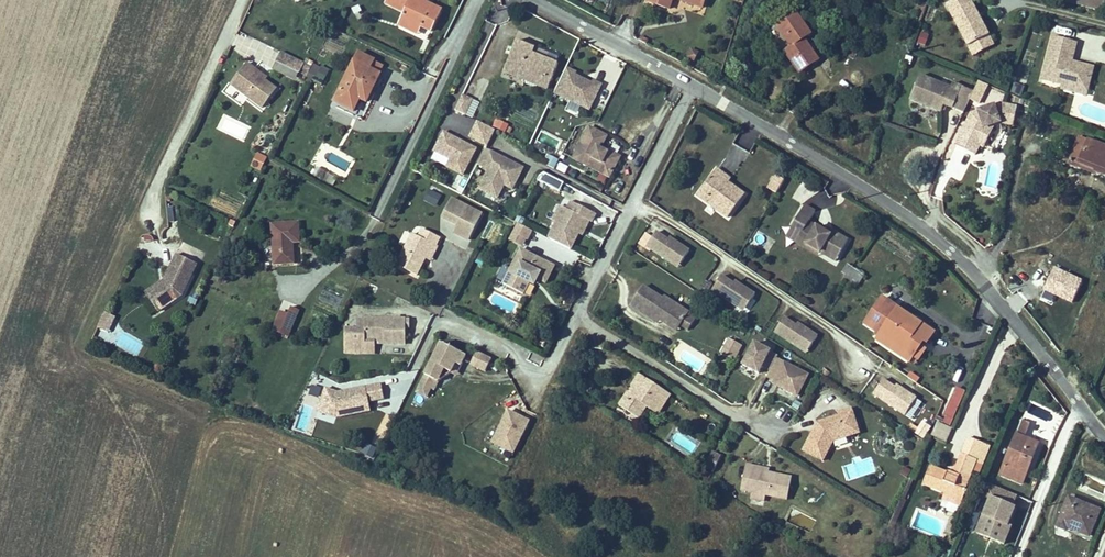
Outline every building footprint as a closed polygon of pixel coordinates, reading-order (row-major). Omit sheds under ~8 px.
[(386,3),(405,12),(399,25),(410,30),(414,23),(421,26),(431,31),(441,12),(430,7),(429,9),(422,6),(424,1),(425,0),(388,0),(386,3)] [(648,2),(669,9),(672,0),(648,0),(648,2)] [(989,35),(970,0),(954,0),(946,4),(968,46),(989,35)] [(1074,2),(1103,10),(1104,2),(1104,1),(1102,0),(1074,0),(1074,2)] [(424,1),(422,6),(429,9),(430,7),(441,12),(442,9),(424,1)] [(800,73),(819,60),(804,39),(811,34),(797,14),(778,27),(792,47),(785,52),(800,73)] [(418,34),(421,26),(414,23),(410,30),(418,34)] [(921,31),(917,45),(926,47),(929,33),(921,31)] [(994,45),(989,35),(968,46),(973,56),(994,45)] [(1071,62),(1076,42),(1054,37),(1043,79),(1064,84),(1065,82),(1087,88),(1092,67),(1075,63),(1074,66),(1070,65),(1071,62)] [(535,48),(517,40),(508,62),(526,70),(523,78),(548,89),(558,63),(556,62),(533,53),(535,48)] [(533,53),(556,62),(558,57),(535,48),(533,53)] [(691,48),(686,57),(694,61),(698,52),(691,48)] [(299,73),(304,63),(282,52),(277,62),(299,73)] [(358,53),(334,102),(354,111),(360,99),(367,102),(372,92),(368,90),(372,83),(375,84),(380,74),(370,69),(374,61),(358,53)] [(370,69),(380,74),(384,66),(374,61),(370,69)] [(295,81),(299,73),(277,62),(273,70),(295,81)] [(526,70),(508,62),(504,71),(523,78),(526,70)] [(262,108),(276,89),(265,80),(253,71),(255,69),(247,63),(231,84),(262,108)] [(304,63),(299,73),(307,77),(312,67),(304,63)] [(577,73),(566,68),(554,93),(590,110),(602,85),(593,81),(592,84),(576,76),(577,73)] [(253,71),(265,80),(267,78),(255,69),(253,71)] [(970,99),(974,91),(953,83),(951,87),(921,75),(911,100),(942,112),(945,105),(964,112),(970,99)] [(988,84),(979,80),(974,91),(970,99),(979,103),(988,84)] [(1085,95),(1087,88),(1065,82),(1064,84),(1063,89),(1085,95)] [(1013,92),(1022,94),(1024,85),(1015,83),(1013,92)] [(473,118),(480,101),(462,93),(454,110),(473,118)] [(1000,104),(977,112),(969,128),(965,126),(956,146),(975,155),(980,145),(986,131),(985,128),(1001,123),(1014,125),(1017,107),(1000,104)] [(969,128),(977,112),(971,114),(965,126),(969,128)] [(492,126),(506,131),(509,123),(495,118),(492,126)] [(487,146),(495,130),(478,122),(470,137),(487,146)] [(986,131),(980,145),(984,147),(994,125),(985,128),(986,131)] [(610,177),(619,160),(597,148),(598,145),(602,147),(607,135),(590,126),(573,158),(610,177)] [(465,143),(444,133),(434,151),(451,160),(447,167),(463,175),(476,149),(469,145),(467,147),(464,146),(465,143)] [(1104,175),(1104,146),(1079,137),(1070,160),(1096,170),(1096,172),(1104,175)] [(731,143),(721,169),(736,175),(747,149),(731,143)] [(597,148),(619,160),(621,157),(602,147),(598,145),(597,148)] [(486,149),(478,165),(489,170),(479,189),(497,198),(502,189),(500,188),(502,184),(504,185),(513,189),(523,168),(486,149)] [(252,166),(261,170),(267,158),(258,153),(252,166)] [(546,165),(555,169),(559,161),(551,157),(546,165)] [(1096,170),(1070,160),(1069,163),(1095,173),(1096,172),(1096,170)] [(717,169),(698,195),(728,217),(745,195),(728,182),(722,178),(725,175),(717,169)] [(539,175),(537,180),(551,188),(556,179),(545,173),(539,175)] [(776,193),(784,180),(776,175),(768,188),(776,193)] [(429,188),(423,200),(436,206),(442,194),(429,188)] [(469,240),(483,215),(452,199),(442,217),(457,225),(454,232),(469,240)] [(556,223),(548,239),(571,250),(579,232),(586,219),(592,222),(596,214),(571,202),(567,210),(570,211),(566,218),(560,215),(556,223)] [(570,211),(567,210),(560,206),(552,221),(556,223),(560,215),(566,218),(570,211)] [(815,212),(804,206),(793,225),(803,230),(798,239),(820,252),(836,261),(848,240),(832,231),(830,234),(825,232),(809,222),(815,212)] [(585,235),(592,222),(586,219),(579,232),(585,235)] [(299,223),(272,224),(275,264),(294,263),(293,246),(291,246),(291,243),(293,243),(300,242),(299,223)] [(532,230),(518,224),(514,233),(526,239),(527,240),(532,230)] [(798,239),(803,230),(793,225),(786,237),(818,256),(820,252),(798,239)] [(419,237),(413,234),(397,265),(417,276),(425,259),(432,245),(436,247),(440,238),(423,229),(419,237)] [(669,241),(656,232),(647,247),(671,263),(674,258),(682,263),(689,251),(674,241),(673,243),(669,241)] [(526,239),(514,233),(510,240),(522,246),(526,239)] [(438,248),(436,247),(432,245),(425,259),(431,261),(438,248)] [(554,266),(521,249),(503,284),(523,294),(529,282),(532,276),(538,279),(546,283),(554,266)] [(197,264),(177,254),(164,280),(166,281),(165,283),(147,296),(158,312),(182,295),(197,264)] [(674,258),(671,263),(678,268),(682,263),(674,258)] [(841,272),(846,275),(852,267),(847,264),(841,272)] [(864,275),(852,267),(846,275),(845,277),(857,285),(864,275)] [(535,285),(538,279),(532,276),(529,282),(535,285)] [(734,284),(722,276),(712,290),(737,307),(740,302),(747,307),(755,295),(740,285),(738,287),(734,284)] [(164,280),(145,293),(147,296),(165,283),(166,281),(164,280)] [(663,299),(643,286),(631,305),(650,317),(652,314),(660,320),(668,325),(672,319),(681,325),(688,330),(697,317),(664,296),(663,299)] [(934,332),(883,298),(866,324),(878,332),(876,335),(879,337),(877,340),(910,362),(913,356),(918,360),(925,350),(918,345),(921,339),(927,343),(934,332)] [(740,302),(737,307),(744,311),(747,307),(740,302)] [(289,337),(299,311),(291,307),(288,316),(281,313),(273,331),(289,337)] [(111,326),(115,317),(105,312),(101,321),(111,326)] [(658,323),(660,320),(652,314),(650,317),(658,323)] [(345,329),(345,350),(363,350),(363,343),(365,343),(365,339),(382,339),(382,337),(385,337),(385,344),(406,344),(406,328),(410,328),(410,319),(400,319),(400,317),(397,317),(397,319),(365,319),(365,329),(358,329),(345,329)] [(797,326),(784,318),(775,332),(799,348),(802,344),(810,349),(818,336),(802,326),(801,329),(797,326)] [(677,331),(681,325),(672,319),(668,325),(677,331)] [(111,326),(101,321),(98,328),(108,333),(111,326)] [(363,343),(363,350),(375,351),(375,344),(385,344),(385,337),(382,337),(382,339),(365,339),(365,343),(363,343)] [(721,353),(735,360),(743,346),(729,339),(721,353)] [(441,343),(417,393),(427,398),(431,389),(435,381),(438,382),(451,373),(456,364),(461,366),(466,356),(441,343)] [(776,359),(778,356),(755,343),(743,366),(759,374),(762,367),(770,371),(776,359)] [(802,344),(799,348),(806,353),(810,349),(802,344)] [(485,372),(492,359),(477,352),(471,364),(485,372)] [(915,365),(918,360),(913,356),(910,362),(915,365)] [(808,375),(776,359),(770,371),(767,377),(775,381),(779,383),(778,386),(797,396),(808,375)] [(456,364),(451,373),(456,375),(461,366),(456,364)] [(903,385),(915,390),(920,375),(909,371),(903,385)] [(671,395),(645,378),(643,380),(639,381),(636,380),(619,405),(629,412),(633,407),(642,413),(646,407),(653,411),(659,402),(664,405),(671,395)] [(895,388),(883,380),(874,394),(898,410),(901,406),(909,410),(916,398),(901,388),(900,391),(895,388)] [(338,393),(326,389),(319,409),(337,415),(342,417),(370,411),(369,402),(384,399),(381,384),(338,393)] [(944,423),(950,426),(965,392),(956,388),(945,414),(947,415),(944,423)] [(658,414),(664,405),(659,402),(653,411),(658,414)] [(901,406),(898,410),(905,415),(909,410),(901,406)] [(639,418),(642,413),(633,407),(629,412),(639,418)] [(838,413),(839,416),(826,420),(818,435),(813,432),(803,451),(823,461),(833,441),(859,433),(851,408),(838,413)] [(337,415),(319,409),(318,412),(336,418),(337,415)] [(462,419),(460,420),(462,425),(482,428),(483,422),(462,419)] [(826,420),(817,423),(813,432),(818,435),(826,420)] [(1030,424),(1022,421),(1000,474),(1022,483),(1038,443),(1025,438),(1030,424)] [(680,431),(674,442),(694,452),(699,442),(680,431)] [(968,437),(961,454),(978,460),(973,472),(980,475),(991,446),(968,437)] [(377,445),(362,443),(361,456),(375,458),(377,445)] [(514,453),(499,445),(491,461),(501,466),(498,473),(503,475),(514,453)] [(705,467),(714,472),(721,456),(712,452),(705,467)] [(978,460),(961,454),(953,473),(947,471),(947,472),(930,466),(922,484),(944,492),(943,496),(953,500),(954,497),(962,501),(973,472),(978,460)] [(501,466),(491,461),(488,468),(498,473),(501,466)] [(755,470),(755,466),(746,465),(741,490),(752,492),(766,495),(787,499),(792,478),(769,473),(755,470)] [(1016,495),(987,483),(983,494),(991,498),(978,530),(1004,541),(1011,524),(1008,523),(1015,506),(1012,505),(1016,495)] [(766,495),(752,492),(751,499),(764,501),(766,495)] [(962,501),(954,497),(953,500),(943,496),(942,498),(960,505),(962,501)] [(1100,510),(1069,498),(1057,526),(1066,530),(1067,527),(1089,536),(1100,510)]
